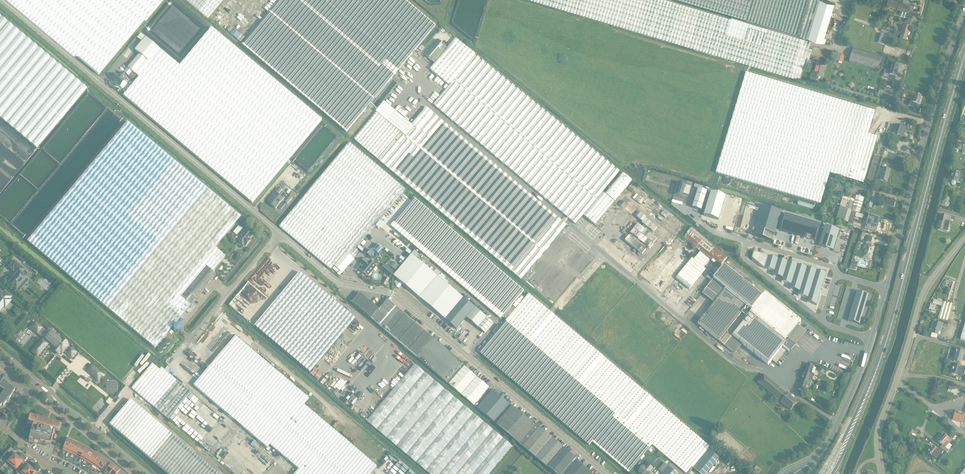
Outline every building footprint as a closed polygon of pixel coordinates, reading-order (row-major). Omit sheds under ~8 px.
[(74,54),(98,75),(161,0),(10,0),(74,54)] [(208,16),(221,0),(189,0),(208,16)] [(378,160),(433,206),(521,279),(567,225),(478,151),(429,110),(426,108),(412,125),(385,102),(378,110),(371,104),(392,79),(395,75),(436,26),(404,0),(279,0),(241,45),(378,160)] [(581,14),(594,18),(613,23),(677,42),(744,62),(799,78),(803,66),(806,67),(807,64),(809,64),(810,59),(810,58),(809,58),(811,51),(812,48),(809,47),(811,40),(750,22),(737,19),(731,17),(730,18),(682,3),(670,0),(535,0),(581,14)] [(752,21),(810,38),(825,43),(826,39),(824,39),(835,4),(834,3),(825,1),(825,0),(682,0),(752,21)] [(909,4),(903,2),(896,0),(888,0),(886,6),(908,12),(911,5),(909,4)] [(37,148),(87,88),(0,15),(0,118),(37,148)] [(907,39),(911,28),(903,26),(900,37),(901,37),(900,40),(906,42),(907,39)] [(179,66),(161,51),(150,63),(138,77),(123,96),(252,204),(322,120),(212,27),(179,66)] [(135,51),(139,54),(150,63),(161,51),(146,38),(135,51)] [(435,64),(430,70),(449,86),(434,105),(546,200),(571,220),(576,224),(583,215),(602,192),(620,172),(475,55),(455,38),(447,48),(435,64)] [(424,55),(435,64),(447,48),(437,39),(424,55)] [(878,71),(883,57),(854,48),(849,63),(878,71)] [(132,72),(138,77),(150,63),(139,54),(124,72),(129,76),(132,72)] [(810,59),(809,64),(814,66),(812,72),(811,72),(810,75),(811,77),(816,78),(818,77),(818,74),(821,75),(824,64),(812,60),(810,59)] [(896,77),(899,67),(892,65),(889,75),(890,75),(889,78),(895,80),(896,77)] [(116,74),(111,80),(116,84),(115,85),(118,87),(119,86),(120,87),(124,81),(123,80),(126,77),(121,72),(118,76),(116,74)] [(746,73),(716,173),(820,204),(830,174),(863,184),(876,141),(867,138),(875,112),(746,73)] [(916,96),(913,103),(910,102),(908,106),(916,108),(917,105),(919,105),(921,97),(916,96)] [(155,349),(191,306),(181,298),(206,267),(213,272),(225,257),(215,248),(241,217),(127,122),(27,242),(155,349)] [(895,126),(893,134),(897,135),(897,136),(903,137),(906,128),(897,126),(895,126)] [(331,270),(335,266),(346,252),(354,259),(357,255),(356,254),(358,251),(357,249),(398,199),(406,190),(349,143),(303,198),(279,227),(331,270)] [(887,182),(891,170),(883,168),(880,180),(887,182)] [(956,182),(958,183),(960,184),(962,176),(953,173),(950,181),(952,181),(951,183),(951,184),(952,185),(954,186),(955,185),(956,182)] [(605,194),(615,202),(632,181),(622,174),(605,194)] [(677,182),(674,195),(682,198),(683,194),(689,196),(692,187),(677,182)] [(837,184),(832,183),(830,188),(836,189),(835,191),(842,193),(844,186),(837,184)] [(278,195),(282,190),(279,187),(275,193),(276,194),(274,196),(272,198),(271,197),(268,200),(270,201),(269,202),(276,208),(283,199),(278,195)] [(698,189),(692,208),(701,211),(707,192),(698,189)] [(284,202),(288,204),(295,194),(292,192),(284,202)] [(614,202),(602,192),(583,215),(595,225),(614,202)] [(854,212),(860,214),(864,198),(856,196),(855,200),(842,197),(839,207),(836,206),(832,218),(850,223),(852,218),(853,218),(853,217),(857,218),(858,214),(854,213),(854,212)] [(502,318),(512,306),(525,291),(414,198),(390,226),(501,319),(502,318)] [(894,208),(896,201),(884,198),(883,202),(886,202),(885,205),(894,208)] [(762,207),(753,235),(773,241),(781,212),(762,207)] [(780,230),(780,231),(811,240),(816,232),(819,225),(820,225),(820,224),(785,214),(785,215),(780,230)] [(869,215),(866,225),(867,225),(866,229),(875,232),(876,228),(877,229),(880,218),(879,218),(870,215),(869,215)] [(950,231),(950,228),(949,227),(951,218),(941,216),(939,226),(938,226),(937,230),(938,230),(947,233),(948,232),(950,231)] [(825,226),(819,246),(833,250),(839,231),(825,226)] [(684,238),(701,252),(710,260),(720,267),(728,257),(692,228),(684,238)] [(244,246),(245,247),(251,241),(249,240),(253,235),(246,230),(245,231),(243,229),(237,236),(239,238),(237,241),(239,242),(239,244),(241,245),(242,245),(244,246)] [(863,246),(863,248),(863,249),(864,250),(865,250),(863,258),(870,260),(874,248),(873,248),(874,247),(870,246),(871,244),(872,245),(874,238),(868,236),(867,238),(866,238),(865,244),(867,245),(866,246),(865,246),(864,246),(863,246)] [(378,245),(374,250),(378,253),(382,249),(378,245)] [(371,250),(367,255),(371,258),(375,253),(371,250)] [(346,252),(335,266),(343,273),(354,259),(346,252)] [(710,260),(701,252),(694,260),(692,259),(676,278),(676,279),(664,295),(676,305),(706,270),(703,268),(710,260)] [(754,252),(752,259),(764,269),(774,271),(774,272),(773,276),(773,275),(782,278),(782,279),(781,282),(782,282),(791,285),(790,289),(799,292),(798,296),(799,296),(807,298),(807,299),(808,299),(807,303),(807,302),(816,305),(826,274),(754,253),(754,252)] [(457,330),(466,318),(474,309),(475,308),(412,255),(393,276),(457,330)] [(362,271),(368,276),(376,266),(370,261),(369,262),(365,259),(361,264),(363,266),(364,266),(365,267),(362,271)] [(23,273),(25,271),(14,261),(8,268),(13,272),(14,271),(17,274),(16,275),(15,275),(12,278),(13,279),(9,283),(17,290),(27,277),(23,273)] [(394,261),(390,266),(396,271),(400,266),(394,261)] [(386,273),(386,274),(391,277),(394,273),(385,265),(382,269),(386,273)] [(717,300),(698,324),(735,354),(743,344),(768,365),(783,347),(790,353),(795,346),(787,339),(793,343),(804,330),(798,325),(801,322),(766,294),(763,297),(751,288),(754,284),(752,283),(753,282),(748,278),(745,283),(724,266),(705,291),(717,300)] [(181,298),(191,306),(216,275),(213,272),(206,267),(181,298)] [(299,273),(254,327),(309,374),(355,319),(299,273)] [(4,306),(5,308),(11,301),(9,300),(11,298),(5,293),(3,295),(1,293),(2,292),(0,291),(0,311),(4,306)] [(857,292),(848,321),(860,324),(869,296),(857,292)] [(372,318),(379,309),(361,294),(353,303),(372,318)] [(650,448),(652,445),(686,473),(692,467),(693,468),(708,449),(710,446),(583,339),(529,294),(516,309),(515,309),(505,320),(505,321),(503,324),(650,448)] [(947,322),(952,305),(943,302),(943,300),(937,298),(937,300),(934,299),(932,304),(930,303),(929,309),(935,311),(936,305),(942,307),(938,319),(947,322)] [(372,319),(385,330),(401,310),(388,299),(372,319)] [(502,318),(505,320),(515,309),(512,306),(502,318)] [(493,324),(474,309),(466,318),(484,334),(493,324)] [(434,338),(401,310),(385,330),(417,358),(434,338)] [(44,338),(34,349),(40,353),(49,342),(55,347),(53,350),(59,354),(60,352),(62,353),(64,351),(72,357),(76,352),(70,348),(70,349),(68,347),(68,346),(66,345),(67,344),(62,339),(61,341),(55,335),(50,330),(49,331),(48,330),(46,332),(35,322),(30,327),(34,331),(36,330),(39,333),(39,332),(43,336),(42,337),(44,338)] [(940,333),(942,325),(933,322),(932,326),(933,326),(930,337),(937,338),(937,336),(938,336),(939,332),(940,333)] [(650,448),(503,324),(501,327),(479,352),(589,446),(592,442),(629,473),(650,448)] [(377,467),(303,405),(309,399),(235,337),(194,386),(267,448),(270,445),(299,470),(295,473),(371,473),(377,467)] [(434,338),(417,358),(447,383),(448,381),(450,383),(464,366),(463,364),(434,338)] [(955,356),(964,359),(964,351),(964,352),(960,351),(960,350),(958,349),(957,350),(955,356)] [(964,362),(964,359),(955,356),(954,359),(953,359),(953,361),(953,362),(960,364),(962,361),(964,362)] [(812,380),(810,379),(815,366),(808,363),(799,389),(806,391),(807,386),(810,387),(812,380)] [(152,364),(131,388),(132,388),(137,393),(153,406),(154,407),(161,413),(198,444),(220,417),(161,367),(159,370),(152,364)] [(86,370),(98,380),(102,375),(91,365),(86,370)] [(513,447),(435,381),(415,365),(410,371),(367,422),(429,473),(490,473),(513,447)] [(961,377),(964,368),(954,365),(952,370),(951,370),(950,372),(951,373),(951,374),(961,377)] [(464,366),(450,383),(449,384),(474,405),(489,387),(464,366)] [(791,410),(798,401),(789,394),(788,394),(764,374),(758,382),(781,401),(791,410)] [(2,406),(3,407),(13,395),(12,394),(15,391),(10,387),(8,385),(3,381),(0,385),(0,389),(4,392),(0,398),(0,408),(2,406)] [(494,422),(509,404),(492,390),(477,408),(494,422)] [(132,402),(130,400),(110,425),(112,427),(133,445),(139,449),(168,473),(218,473),(132,402)] [(548,467),(564,448),(558,443),(555,440),(554,441),(509,404),(494,422),(548,467)] [(953,418),(952,419),(962,422),(963,420),(964,421),(964,415),(964,414),(955,411),(954,416),(953,416),(953,418)] [(61,426),(44,422),(40,421),(29,418),(30,419),(29,424),(33,425),(29,439),(30,439),(34,441),(34,442),(45,445),(45,444),(50,444),(51,445),(54,431),(58,432),(58,431),(60,427),(61,427),(61,426)] [(942,445),(940,448),(944,451),(946,453),(949,451),(945,448),(951,441),(944,434),(938,441),(942,445)] [(68,451),(73,441),(68,439),(63,449),(68,451)] [(72,453),(77,443),(73,441),(68,451),(72,453)] [(76,455),(82,445),(77,443),(72,453),(76,455)] [(81,458),(86,448),(82,445),(76,455),(81,458)] [(944,451),(940,448),(938,446),(936,449),(933,447),(928,453),(935,459),(941,453),(942,454),(944,451)] [(85,460),(91,450),(86,448),(81,458),(85,460)] [(548,467),(556,473),(593,473),(575,459),(576,458),(564,448),(548,467)] [(708,449),(693,468),(700,473),(706,473),(719,459),(708,449)] [(89,462),(95,453),(91,450),(85,460),(89,462)] [(7,451),(4,455),(7,458),(4,461),(5,462),(6,461),(9,463),(11,465),(10,466),(11,466),(19,457),(16,455),(15,455),(11,452),(10,454),(7,451)] [(93,465),(99,455),(95,453),(89,462),(93,465)] [(99,455),(93,465),(97,468),(104,458),(99,455)] [(11,466),(10,467),(11,468),(12,467),(15,470),(17,471),(16,472),(17,473),(18,472),(25,463),(22,461),(21,460),(22,459),(19,457),(11,466)] [(101,471),(108,461),(104,458),(97,468),(101,471)] [(105,473),(112,464),(108,461),(101,471),(105,473)] [(18,472),(19,473),(19,472),(22,473),(27,473),(32,468),(30,466),(29,466),(25,463),(18,472)] [(116,467),(112,464),(105,473),(106,473),(111,473),(116,467)] [(639,472),(641,473),(653,473),(644,466),(639,472)] [(678,473),(668,466),(661,473),(678,473)]
